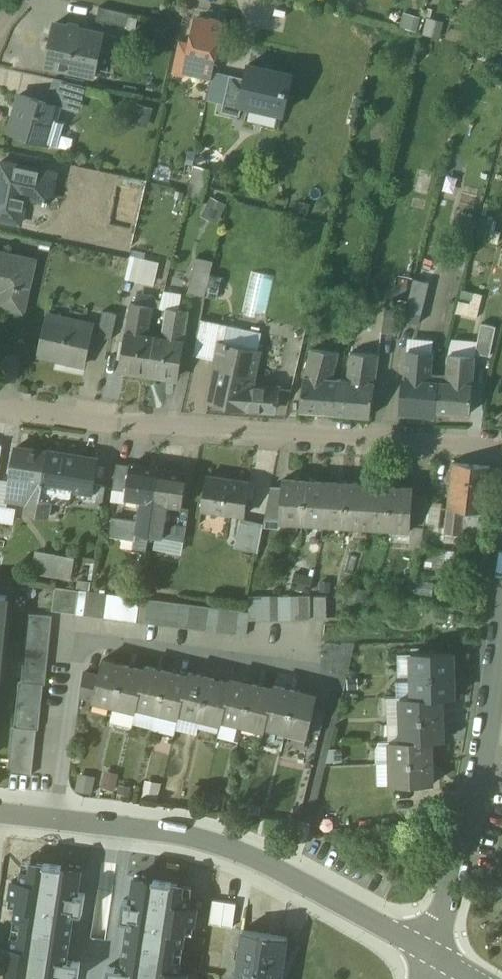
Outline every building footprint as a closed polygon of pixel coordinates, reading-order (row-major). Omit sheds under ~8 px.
[(129,14),(100,8),(97,21),(126,27),(129,14)] [(444,23),(427,18),(423,35),(440,39),(444,23)] [(224,24),(197,19),(195,20),(192,33),(193,35),(191,44),(186,65),(192,67),(214,72),(224,24)] [(104,35),(55,25),(47,67),(95,76),(104,35)] [(179,41),(173,72),(184,75),(192,70),(192,67),(186,65),(191,44),(179,41)] [(291,75),(249,66),(246,79),(240,103),(241,104),(243,104),(243,102),(281,110),(280,112),(283,113),(291,75)] [(246,79),(230,76),(222,111),(239,115),(241,104),(240,103),(246,79)] [(84,85),(54,79),(48,99),(78,107),(84,85)] [(60,107),(20,95),(9,132),(59,146),(66,123),(56,120),(60,107)] [(131,120),(147,125),(153,105),(136,100),(131,120)] [(1,162),(0,168),(0,219),(22,224),(27,197),(45,201),(44,204),(47,204),(48,202),(50,202),(56,173),(1,162)] [(186,192),(200,197),(209,168),(194,163),(186,192)] [(233,176),(214,171),(209,188),(228,193),(233,176)] [(217,221),(226,201),(211,195),(202,214),(217,221)] [(0,252),(0,292),(1,292),(0,296),(0,307),(24,312),(36,260),(0,252)] [(124,275),(153,283),(159,260),(130,252),(124,275)] [(212,269),(195,265),(189,292),(206,297),(211,276),(212,269)] [(276,277),(250,272),(242,315),(268,319),(276,277)] [(221,278),(211,276),(206,297),(216,299),(221,278)] [(430,283),(414,279),(404,320),(420,324),(430,283)] [(131,303),(121,367),(149,372),(155,336),(148,335),(152,307),(131,303)] [(118,312),(105,309),(99,335),(112,338),(118,312)] [(167,309),(163,337),(155,336),(149,372),(177,377),(187,313),(167,309)] [(399,312),(386,310),(382,332),(395,334),(399,312)] [(94,322),(51,313),(41,355),(85,364),(94,322)] [(227,325),(202,320),(194,355),(218,360),(222,344),(223,345),(227,325)] [(372,326),(357,324),(355,337),(369,340),(372,326)] [(496,327),(482,324),(475,353),(490,356),(496,327)] [(262,333),(227,325),(223,345),(222,344),(218,360),(210,400),(246,408),(275,410),(280,389),(251,387),(262,333)] [(407,346),(432,347),(433,338),(408,337),(407,346)] [(338,354),(312,350),(305,377),(300,412),(335,415),(340,381),(332,380),(338,354)] [(431,355),(408,353),(403,407),(421,409),(421,415),(435,417),(436,411),(439,382),(429,381),(431,355)] [(0,354),(0,378),(16,380),(19,357),(0,354)] [(377,358),(352,355),(348,382),(340,381),(335,415),(369,417),(377,358)] [(475,359),(449,357),(447,383),(439,382),(436,411),(470,414),(473,385),(472,385),(475,359)] [(47,452),(15,447),(10,478),(31,481),(29,494),(26,513),(48,517),(51,500),(40,498),(47,453),(47,452)] [(95,460),(47,453),(40,498),(51,500),(69,503),(69,501),(89,504),(92,484),(95,460)] [(131,465),(117,463),(113,490),(127,492),(131,465)] [(489,467),(453,463),(446,533),(481,537),(489,467)] [(160,469),(131,465),(127,492),(126,498),(143,501),(140,504),(137,521),(136,532),(144,533),(143,539),(150,540),(160,469)] [(187,473),(160,469),(150,540),(154,541),(155,535),(162,536),(167,509),(164,503),(182,506),(187,473)] [(250,482),(207,476),(202,510),(244,517),(250,482)] [(10,478),(7,499),(18,501),(23,498),(24,493),(29,494),(31,481),(10,478)] [(306,481),(285,480),(285,479),(284,479),(283,487),(281,520),(281,521),(283,521),(283,520),(303,522),(306,481)] [(327,483),(306,481),(303,522),(325,523),(327,483)] [(349,484),(327,483),(325,523),(346,524),(349,484)] [(107,486),(92,484),(89,504),(104,507),(107,486)] [(370,485),(349,484),(346,524),(368,526),(370,485)] [(392,487),(370,485),(368,526),(389,527),(392,487)] [(283,487),(272,487),(265,519),(281,520),(283,487)] [(413,488),(392,487),(389,527),(410,529),(412,529),(414,494),(414,488),(413,488)] [(429,495),(414,494),(412,529),(424,530),(429,495)] [(137,521),(113,517),(110,536),(134,540),(133,546),(148,548),(150,540),(143,539),(144,533),(136,532),(137,521)] [(264,523),(240,519),(234,548),(258,553),(264,523)] [(444,549),(425,548),(419,574),(441,579),(443,560),(454,562),(457,548),(444,546),(444,549)] [(76,557),(36,550),(32,572),(71,579),(76,557)] [(289,586),(309,589),(311,573),(292,570),(289,586)] [(80,589),(57,586),(53,609),(77,613),(80,589)] [(97,593),(87,592),(84,614),(95,615),(97,593)] [(107,594),(97,593),(95,615),(104,617),(107,594)] [(261,620),(261,596),(251,596),(251,612),(251,620),(261,620)] [(271,596),(261,596),(261,620),(271,620),(271,596)] [(281,596),(271,596),(271,620),(281,620),(281,596)] [(291,596),(281,596),(281,620),(291,620),(291,596)] [(301,596),(291,596),(291,620),(301,620),(301,596)] [(311,596),(301,596),(301,620),(311,620),(311,596)] [(328,596),(315,596),(315,617),(328,617),(328,596)] [(151,599),(141,597),(138,621),(148,622),(151,599)] [(161,600),(151,599),(148,622),(158,624),(161,600)] [(171,601),(161,600),(158,624),(168,625),(171,601)] [(181,603),(171,601),(168,625),(178,626),(181,603)] [(191,604),(181,603),(178,626),(188,628),(191,604)] [(201,605),(191,604),(188,628),(198,629),(201,605)] [(211,606),(201,605),(198,629),(207,630),(211,606)] [(221,608),(211,606),(207,630),(217,631),(221,608)] [(231,609),(221,608),(217,631),(227,633),(231,609)] [(241,610),(231,609),(227,633),(237,634),(241,610)] [(251,612),(241,610),(237,634),(247,635),(251,612)] [(53,617),(30,614),(22,681),(20,681),(15,726),(13,726),(8,772),(31,774),(36,728),(38,728),(43,684),(45,684),(53,617)] [(453,653),(413,654),(413,677),(453,676),(453,653)] [(125,665),(103,660),(99,676),(93,700),(115,705),(125,665)] [(146,670),(125,665),(115,705),(136,710),(137,706),(146,670)] [(168,671),(147,666),(146,670),(137,706),(158,711),(168,671)] [(189,676),(168,671),(158,711),(179,717),(180,713),(189,676)] [(99,676),(84,672),(80,697),(93,700),(99,676)] [(189,676),(180,713),(201,718),(211,678),(190,672),(189,676)] [(453,676),(413,677),(414,698),(442,698),(454,697),(453,676)] [(231,683),(211,678),(201,718),(221,723),(222,719),(231,683)] [(253,684),(232,679),(231,683),(222,719),(243,724),(253,684)] [(274,689),(253,684),(243,724),(264,730),(265,726),(274,689)] [(296,691),(275,685),(274,689),(265,726),(286,731),(296,691)] [(318,696),(297,690),(296,691),(286,731),(308,736),(309,732),(315,709),(318,696)] [(414,698),(402,698),(402,720),(442,719),(442,698),(414,698)] [(326,711),(315,709),(309,732),(320,735),(326,711)] [(442,719),(402,720),(403,741),(431,741),(443,741),(442,719)] [(403,741),(391,741),(391,763),(432,762),(431,741),(403,741)] [(432,762),(391,763),(392,785),(432,784),(432,762)] [(81,869),(33,862),(32,871),(23,870),(21,881),(13,880),(11,896),(19,897),(16,919),(24,920),(23,928),(71,935),(74,913),(82,914),(86,894),(78,892),(81,869)] [(184,884),(135,877),(131,901),(123,899),(120,920),(128,921),(125,943),(173,950),(175,942),(183,943),(186,922),(195,923),(197,907),(189,906),(191,895),(182,893),(184,884)] [(225,905),(214,903),(210,925),(222,927),(225,905)] [(236,906),(225,905),(222,927),(233,928),(236,906)] [(71,935),(23,928),(20,937),(13,935),(12,947),(3,945),(1,962),(10,963),(7,978),(65,978),(65,976),(79,978),(81,962),(68,960),(71,935)] [(244,929),(237,978),(281,978),(288,936),(244,929)] [(173,950),(125,943),(122,968),(108,966),(106,978),(186,978),(187,973),(179,971),(181,960),(172,959),(173,950)]
